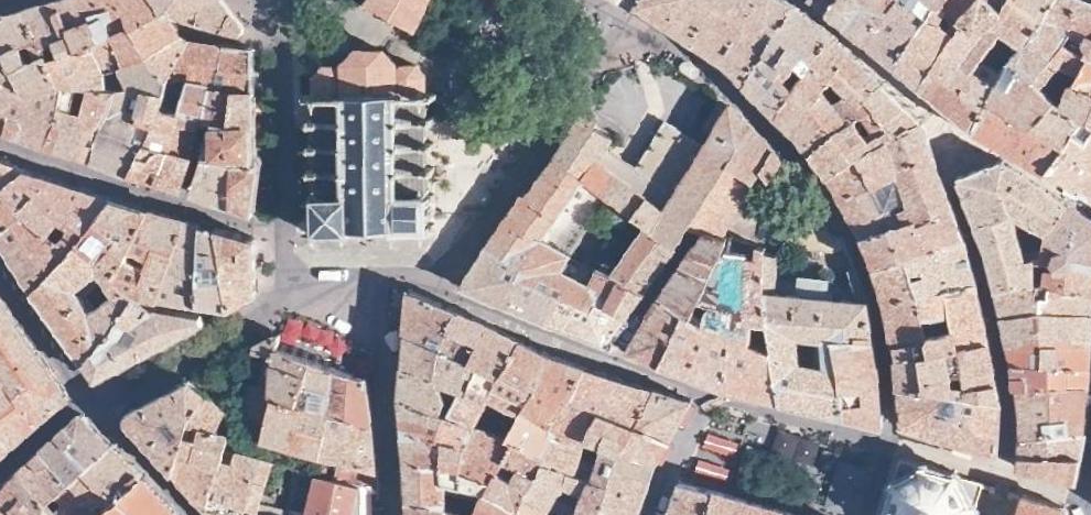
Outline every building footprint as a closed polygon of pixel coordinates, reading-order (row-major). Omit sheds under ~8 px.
[(77,86),(88,87),(108,89),(104,71),(104,67),(94,44),(80,50),(70,26),(61,0),(53,0),(39,4),(28,7),(40,37),(43,44),(56,40),(61,53),(48,58),(59,84),(77,86)] [(104,67),(104,71),(120,65),(128,85),(132,89),(127,61),(151,57),(164,83),(170,72),(174,66),(191,38),(187,37),(183,35),(162,12),(156,0),(61,0),(70,26),(80,50),(94,44),(104,67)] [(162,12),(166,9),(170,4),(173,0),(156,0),(162,12)] [(223,0),(173,0),(170,4),(196,23),(215,27),(242,33),(244,26),(235,16),(227,6),(223,1),(223,0)] [(365,2),(415,31),(431,0),(366,0),(365,2)] [(744,82),(793,4),(786,0),(637,0),(635,4),(692,42),(709,53),(723,62),(744,82)] [(847,28),(894,65),(909,46),(938,5),(940,3),(943,0),(812,0),(847,28)] [(1050,0),(1004,0),(999,6),(992,0),(971,0),(956,16),(940,3),(938,5),(909,46),(894,65),(934,97),(972,128),(974,129),(1002,74),(981,58),(1001,31),(1019,43),(1023,37),(1038,16),(1050,0)] [(940,3),(956,16),(971,0),(943,0),(940,3)] [(1085,54),(1084,58),(1076,72),(1071,81),(1090,90),(1090,0),(1050,0),(1038,16),(1023,37),(1051,54),(1062,41),(1063,42),(1069,32),(1084,39),(1083,43),(1086,46),(1083,53),(1085,54)] [(793,4),(744,82),(758,96),(776,112),(793,88),(782,79),(790,68),(801,78),(833,35),(811,19),(796,7),(793,4)] [(59,84),(48,58),(46,52),(27,59),(21,44),(40,37),(28,7),(0,14),(0,52),(4,51),(10,67),(17,64),(28,90),(59,84)] [(801,78),(793,88),(776,112),(788,124),(795,131),(811,151),(831,134),(846,120),(882,82),(854,56),(847,49),(833,35),(801,78)] [(46,52),(43,44),(40,37),(21,44),(27,59),(46,52)] [(1049,57),(1051,54),(1023,37),(1019,43),(1009,61),(1031,78),(1049,57)] [(213,41),(191,38),(174,66),(189,69),(188,75),(188,77),(187,78),(210,83),(209,86),(232,92),(232,89),(253,90),(253,68),(253,51),(251,46),(220,42),(213,41)] [(1049,173),(1051,170),(1073,130),(1080,118),(1059,102),(1060,101),(1041,86),(1059,64),(1076,72),(1084,58),(1085,54),(1083,53),(1063,42),(1062,41),(1051,54),(1049,57),(1031,78),(1009,61),(1002,74),(974,129),(995,140),(1010,149),(1049,173)] [(380,49),(357,50),(340,67),(338,65),(323,65),(313,76),(313,91),(318,96),(302,96),(302,100),(311,99),(312,118),(309,118),(309,125),(312,125),(312,140),(309,140),(309,148),(313,148),(313,167),(310,167),(310,174),(313,174),(314,195),(310,195),(310,202),(314,202),(314,208),(313,208),(310,211),(310,215),(313,218),(314,218),(314,223),(310,223),(310,230),(314,230),(316,230),(316,234),(325,234),(325,230),(342,230),(342,233),(350,233),(350,227),(372,227),(392,226),(392,233),(400,233),(400,229),(418,229),(418,233),(426,233),(426,229),(429,229),(431,229),(431,221),(428,221),(428,216),(429,216),(432,213),(432,209),(429,206),(428,206),(428,201),(431,201),(431,193),(428,193),(427,172),(430,172),(430,165),(427,165),(427,147),(429,147),(429,140),(426,140),(426,123),(429,123),(429,115),(426,115),(425,97),(438,96),(438,93),(425,93),(420,93),(425,88),(425,74),(414,63),(399,63),(397,66),(397,65),(380,49)] [(10,67),(4,51),(0,52),(0,83),(9,67),(10,67)] [(128,85),(116,90),(108,112),(100,127),(91,160),(101,163),(129,172),(137,139),(139,140),(147,115),(159,119),(162,106),(166,92),(160,90),(163,84),(164,83),(151,57),(127,61),(132,89),(128,85)] [(59,84),(28,90),(17,64),(10,67),(9,67),(0,83),(0,126),(29,136),(48,144),(59,84)] [(793,88),(801,78),(790,68),(782,79),(793,88)] [(254,150),(253,90),(232,89),(232,92),(209,86),(210,83),(187,78),(184,87),(184,88),(183,88),(183,89),(178,110),(169,108),(162,106),(159,119),(147,115),(139,140),(191,154),(200,119),(211,121),(201,157),(235,158),(228,203),(251,211),(254,186),(258,161),(254,159),(254,150)] [(1071,81),(1060,101),(1059,102),(1080,118),(1085,121),(1088,118),(1090,120),(1090,90),(1071,81)] [(900,99),(882,82),(846,120),(831,134),(811,151),(816,157),(829,175),(850,161),(884,139),(921,119),(920,117),(900,99)] [(72,109),(77,86),(59,84),(48,144),(61,149),(82,158),(91,160),(100,127),(108,112),(116,90),(108,89),(88,87),(81,111),(72,109)] [(88,87),(77,86),(72,109),(81,111),(88,87)] [(704,145),(665,120),(634,171),(603,151),(611,138),(590,126),(576,117),(574,120),(556,152),(553,156),(674,246),(687,227),(725,166),(753,181),(774,146),(732,106),(730,104),(704,145)] [(576,117),(590,126),(594,118),(581,109),(576,117)] [(1073,130),(1086,138),(1090,130),(1090,120),(1088,118),(1085,121),(1080,118),(1073,130)] [(200,119),(191,154),(201,157),(211,121),(200,119)] [(829,175),(838,192),(850,213),(855,222),(862,233),(875,269),(905,257),(964,236),(941,175),(929,141),(922,120),(921,119),(884,139),(850,161),(829,175)] [(1086,138),(1073,130),(1051,170),(1090,195),(1090,130),(1086,138)] [(137,139),(129,172),(143,175),(158,180),(161,181),(180,187),(191,154),(139,140),(137,139)] [(3,186),(26,167),(0,153),(0,189),(3,186)] [(525,192),(492,241),(479,261),(462,285),(488,296),(531,313),(545,318),(603,341),(620,322),(628,311),(645,287),(674,246),(553,156),(540,176),(528,194),(525,192)] [(210,197),(228,203),(235,158),(201,157),(191,190),(192,191),(210,197)] [(1032,224),(1048,232),(1066,202),(1033,179),(1031,178),(1002,158),(957,176),(974,221),(977,228),(988,258),(994,288),(1033,282),(1032,260),(1032,258),(1032,257),(1024,257),(1023,257),(1023,256),(1013,216),(1013,215),(1014,215),(1015,215),(1016,215),(1032,224)] [(705,231),(723,236),(755,183),(753,181),(725,166),(687,227),(705,231)] [(23,209),(22,210),(21,211),(0,225),(0,234),(16,259),(34,287),(45,277),(78,241),(114,196),(34,170),(26,167),(3,186),(22,207),(23,208),(23,209)] [(3,186),(0,189),(0,225),(21,211),(22,210),(23,209),(23,208),(22,207),(3,186)] [(64,330),(86,360),(115,324),(133,296),(131,293),(114,278),(124,257),(126,253),(130,248),(151,207),(133,202),(114,196),(78,241),(45,277),(34,287),(44,302),(64,330)] [(812,200),(805,210),(785,239),(799,248),(801,248),(834,249),(847,245),(844,235),(832,232),(812,200)] [(1048,232),(1032,257),(1032,258),(1032,260),(1052,262),(1055,267),(1043,267),(1042,283),(1048,283),(1064,285),(1064,289),(1068,289),(1090,290),(1090,217),(1085,214),(1083,213),(1066,202),(1048,232)] [(131,293),(133,296),(134,295),(157,304),(160,297),(186,217),(165,211),(151,207),(130,248),(148,256),(145,267),(124,257),(114,278),(131,293)] [(186,217),(160,297),(198,302),(192,269),(193,243),(200,222),(192,219),(186,217)] [(192,269),(198,302),(230,307),(221,252),(217,226),(209,224),(200,222),(193,243),(192,269)] [(221,252),(230,307),(232,307),(255,295),(255,269),(254,237),(217,226),(221,252)] [(660,297),(687,313),(660,363),(720,386),(725,388),(778,401),(773,350),(751,345),(752,322),(771,324),(768,295),(764,253),(763,246),(755,246),(755,256),(720,252),(726,237),(723,236),(705,231),(695,244),(660,297)] [(967,248),(964,236),(905,257),(916,294),(940,287),(976,282),(967,248)] [(764,253),(768,295),(771,324),(773,350),(778,401),(807,407),(843,415),(841,393),(838,371),(833,337),(873,339),(868,298),(857,269),(850,270),(858,298),(828,295),(829,278),(800,275),(799,275),(799,276),(797,292),(776,290),(775,253),(775,254),(764,253)] [(905,257),(875,269),(879,281),(885,298),(891,325),(897,351),(897,353),(967,343),(988,340),(983,315),(976,282),(940,287),(916,294),(905,257)] [(1068,289),(1064,289),(1064,285),(1048,283),(1048,295),(1036,294),(1036,282),(1033,282),(994,288),(997,302),(1000,314),(1040,309),(1090,312),(1090,290),(1068,289)] [(1048,295),(1048,283),(1042,283),(1036,282),(1036,294),(1048,295)] [(442,344),(448,326),(456,306),(440,300),(410,288),(409,288),(409,289),(407,313),(406,331),(436,345),(442,344)] [(0,382),(0,429),(6,438),(12,445),(20,438),(69,396),(71,394),(37,345),(0,290),(0,371),(5,379),(0,382)] [(163,343),(204,322),(200,313),(158,306),(157,304),(134,295),(133,296),(115,324),(86,360),(93,370),(97,377),(103,374),(163,343)] [(639,354),(660,363),(687,313),(660,297),(658,302),(644,322),(641,327),(628,350),(639,354)] [(501,375),(520,336),(490,322),(459,307),(456,306),(448,326),(453,327),(482,341),(472,361),(478,364),(501,375)] [(1040,309),(1000,314),(1005,339),(1010,363),(1090,366),(1090,356),(1090,312),(1040,309)] [(751,345),(773,350),(771,324),(752,322),(751,345)] [(436,345),(472,361),(482,341),(453,327),(448,326),(442,344),(436,345)] [(465,391),(478,364),(472,361),(436,345),(406,331),(405,343),(404,359),(436,372),(439,382),(459,389),(465,391)] [(274,333),(256,343),(256,347),(263,349),(258,384),(249,382),(241,421),(241,422),(242,422),(263,426),(261,439),(312,453),(307,472),(314,475),(319,455),(326,423),(330,412),(360,422),(374,426),(370,395),(367,380),(366,376),(330,365),(303,357),(274,347),(274,333)] [(543,348),(520,336),(501,375),(478,364),(465,391),(459,389),(452,404),(448,412),(475,422),(486,401),(484,400),(487,395),(520,412),(507,435),(540,451),(545,453),(554,432),(548,429),(585,363),(555,352),(543,348)] [(879,377),(873,339),(833,337),(838,371),(841,393),(843,415),(859,419),(883,424),(879,380),(879,377)] [(967,343),(897,353),(899,385),(935,387),(952,386),(950,371),(963,369),(964,384),(964,392),(1001,397),(992,354),(988,340),(967,343)] [(440,408),(444,401),(439,382),(436,372),(404,359),(403,375),(403,378),(402,393),(407,395),(440,408)] [(613,373),(585,363),(548,429),(554,432),(545,453),(542,458),(559,465),(575,470),(585,445),(582,444),(584,441),(586,440),(588,438),(603,443),(622,448),(641,412),(654,385),(628,377),(613,373)] [(1090,372),(1090,366),(1010,363),(1013,373),(1015,384),(1054,384),(1089,383),(1090,372)] [(191,377),(206,388),(218,382),(208,369),(191,377)] [(952,386),(964,384),(963,369),(950,371),(952,386)] [(188,422),(210,391),(206,388),(191,377),(157,394),(131,407),(123,415),(133,426),(146,441),(173,472),(184,433),(186,424),(188,422)] [(1087,406),(1089,383),(1054,384),(1015,384),(1018,413),(1021,434),(1085,429),(1086,420),(1087,406)] [(999,426),(1001,397),(964,392),(964,384),(952,386),(935,387),(899,385),(899,395),(901,422),(902,424),(946,437),(994,451),(997,449),(999,426)] [(622,448),(657,459),(675,426),(685,407),(690,397),(668,390),(654,385),(641,412),(622,448)] [(220,458),(223,446),(228,431),(208,427),(223,408),(210,391),(188,422),(199,425),(196,436),(184,433),(173,472),(189,490),(206,508),(215,476),(220,458)] [(446,481),(468,485),(486,489),(472,514),(512,514),(524,497),(526,495),(526,493),(542,458),(545,453),(540,451),(507,435),(504,434),(475,422),(448,412),(440,408),(407,395),(402,393),(402,394),(406,435),(407,452),(409,501),(446,504),(446,481)] [(40,449),(69,481),(89,462),(111,441),(93,423),(82,411),(62,429),(40,449)] [(376,444),(374,426),(360,422),(330,412),(326,423),(319,455),(338,460),(377,470),(376,444)] [(0,429),(0,456),(3,453),(12,445),(6,438),(0,429)] [(1084,436),(1085,429),(1021,434),(1020,443),(1020,455),(1080,454),(1083,440),(1084,436)] [(710,431),(705,449),(735,458),(740,440),(710,431)] [(585,445),(575,470),(590,475),(603,443),(588,438),(586,440),(584,441),(582,444),(585,445)] [(55,511),(59,514),(60,514),(101,514),(143,474),(126,457),(111,441),(89,462),(69,481),(55,495),(62,504),(55,511)] [(657,459),(622,448),(603,443),(590,475),(575,470),(559,465),(542,458),(526,493),(551,504),(564,483),(584,491),(576,506),(570,504),(566,512),(572,514),(574,514),(635,514),(640,503),(653,469),(657,459)] [(29,459),(19,468),(47,502),(55,495),(69,481),(40,449),(29,459)] [(260,457),(234,449),(231,461),(220,458),(215,476),(206,508),(212,514),(251,514),(245,512),(249,497),(260,457)] [(1080,454),(1020,455),(1019,461),(1019,467),(1028,469),(1050,474),(1075,479),(1078,465),(1080,454)] [(338,460),(319,455),(314,475),(332,479),(338,460)] [(977,509),(985,482),(960,474),(955,470),(951,471),(927,465),(923,461),(918,462),(898,456),(891,478),(887,481),(889,484),(881,512),(878,513),(878,514),(975,514),(977,509)] [(267,484),(273,460),(260,457),(249,497),(260,501),(265,484),(267,484)] [(377,470),(338,460),(332,479),(360,483),(378,488),(377,470)] [(876,469),(839,461),(827,514),(866,514),(876,469)] [(59,514),(55,511),(47,502),(19,468),(5,482),(0,487),(0,496),(7,503),(19,514),(59,514)] [(307,506),(314,475),(307,472),(297,469),(289,500),(300,504),(307,506)] [(161,492),(143,474),(101,514),(179,514),(181,513),(161,492)] [(314,475),(307,506),(305,514),(361,514),(360,483),(332,479),(314,475)] [(715,488),(693,482),(679,479),(666,514),(708,514),(715,488)] [(784,506),(784,505),(740,494),(715,488),(708,514),(782,514),(784,506)] [(551,504),(526,493),(526,495),(524,497),(512,514),(544,514),(551,504)] [(1021,493),(1015,514),(1061,514),(1063,505),(1021,493)] [(7,503),(0,496),(0,514),(19,514),(7,503)] [(289,500),(285,514),(297,514),(300,504),(289,500)] [(447,504),(446,504),(409,501),(409,514),(466,514),(447,504)] [(784,506),(782,514),(815,514),(784,506)]
